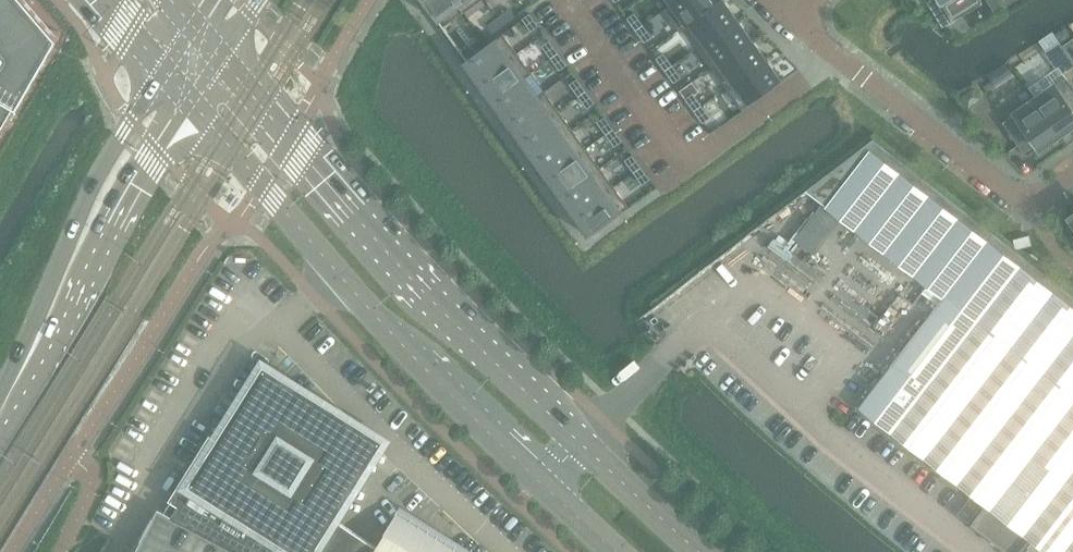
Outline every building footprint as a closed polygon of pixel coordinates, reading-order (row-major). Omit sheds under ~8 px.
[(54,36),(24,0),(0,0),(0,130),(54,36)] [(455,0),(422,0),(429,9),(436,19),(443,28),(464,12),(455,0)] [(464,12),(480,0),(455,0),(464,12)] [(718,0),(678,0),(670,6),(669,5),(663,9),(664,10),(678,30),(679,31),(682,29),(682,28),(719,1),(718,0)] [(736,19),(723,0),(718,0),(719,1),(682,28),(682,29),(696,48),(736,19)] [(926,2),(942,27),(952,21),(982,3),(980,0),(930,0),(926,2)] [(999,0),(986,0),(994,14),(1004,8),(999,0)] [(509,10),(498,18),(503,25),(514,17),(509,10)] [(538,25),(530,14),(522,19),(530,31),(538,25)] [(636,30),(643,25),(635,14),(627,19),(628,20),(636,30)] [(492,33),(503,25),(498,18),(487,26),(492,33)] [(711,68),(751,39),(736,19),(696,48),(711,68)] [(643,25),(636,30),(644,41),(644,42),(651,36),(643,25)] [(476,83),(517,54),(502,34),(479,51),(466,60),(464,62),(462,63),(476,83)] [(725,88),(766,59),(751,39),(711,68),(725,88)] [(1063,46),(1072,60),(1072,39),(1063,46)] [(558,53),(550,42),(543,47),(551,59),(558,53)] [(462,52),(467,59),(479,50),(475,45),(474,43),(462,52)] [(1059,43),(1044,53),(1055,69),(1058,67),(1063,74),(1072,67),(1072,63),(1059,43)] [(566,64),(558,53),(551,59),(559,70),(566,64)] [(524,77),(525,78),(531,74),(531,73),(517,54),(476,83),(490,102),(524,77)] [(665,71),(672,65),(664,54),(657,59),(657,60),(665,71)] [(741,109),(781,80),(766,59),(725,88),(741,109)] [(672,65),(665,71),(673,82),(680,77),(672,65)] [(1058,67),(1055,69),(1028,88),(1036,99),(1034,100),(1058,134),(1069,126),(1072,130),(1072,129),(1072,128),(1072,89),(1063,74),(1058,67)] [(504,121),(538,96),(537,96),(525,78),(524,77),(490,102),(504,121)] [(585,91),(577,80),(570,86),(578,97),(585,91)] [(518,140),(558,111),(544,91),(537,96),(538,96),(504,121),(518,140)] [(593,103),(585,91),(578,97),(586,108),(593,103)] [(686,100),(694,111),(701,106),(693,95),(686,100)] [(1058,134),(1034,100),(1002,122),(1026,157),(1058,134)] [(709,117),(701,106),(694,111),(702,122),(709,117)] [(532,159),(572,130),(567,122),(558,111),(518,140),(532,159)] [(598,123),(606,135),(613,129),(605,118),(598,123)] [(621,141),(613,129),(606,135),(614,146),(621,141)] [(545,178),(586,149),(572,130),(532,159),(545,178)] [(559,197),(600,168),(586,149),(545,178),(559,197)] [(812,196),(942,299),(857,406),(982,505),(968,523),(988,538),(1005,551),(1018,551),(1028,539),(1045,551),(1072,551),(1072,309),(868,149),(812,196)] [(625,162),(633,173),(641,168),(633,156),(625,162)] [(573,216),(613,187),(600,168),(559,197),(573,216)] [(649,179),(641,168),(633,173),(641,184),(649,179)] [(588,236),(628,207),(613,187),(573,216),(588,236)] [(1031,246),(1029,235),(1012,240),(1015,250),(1031,246)] [(439,544),(443,540),(433,532),(434,531),(430,529),(426,535),(402,521),(398,518),(397,518),(378,547),(378,548),(328,515),(330,512),(370,448),(325,420),(330,411),(335,414),(336,412),(328,409),(315,401),(309,396),(308,397),(313,401),(307,409),(262,381),(251,398),(222,444),(209,435),(168,501),(178,506),(172,516),(158,509),(135,551),(452,551),(439,544)]
